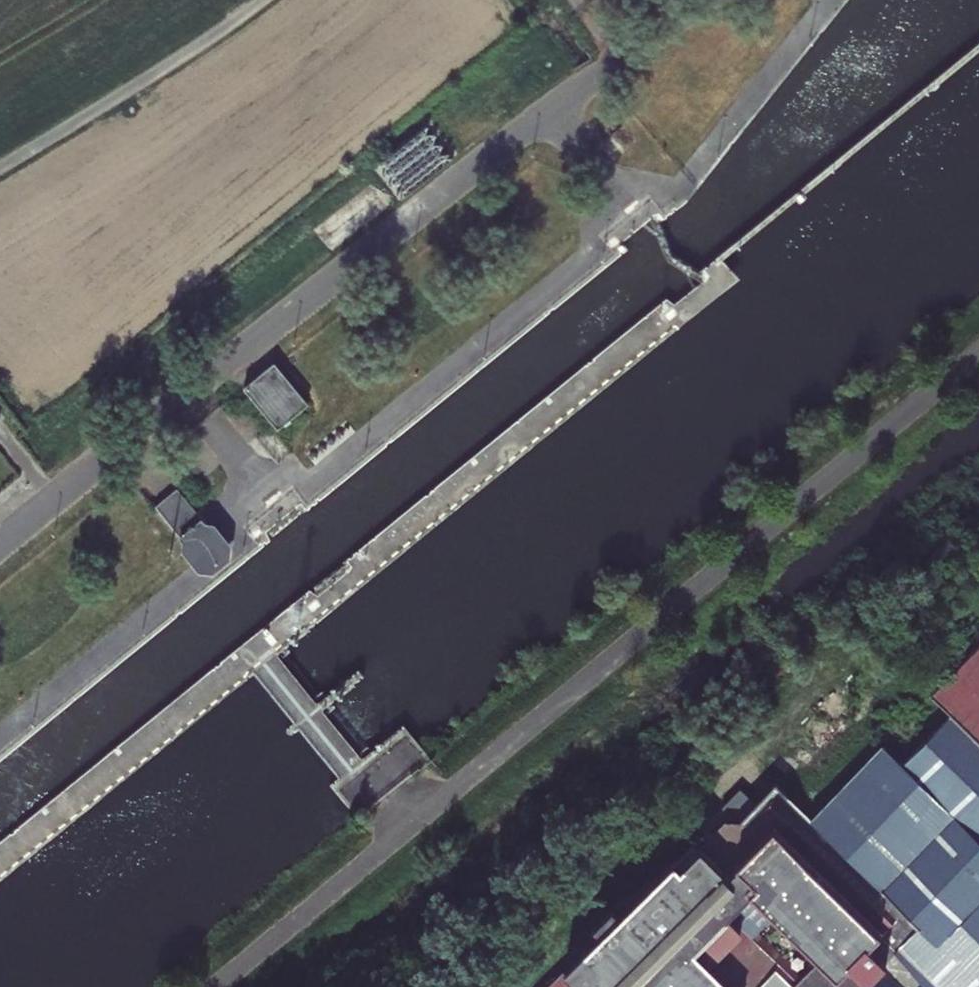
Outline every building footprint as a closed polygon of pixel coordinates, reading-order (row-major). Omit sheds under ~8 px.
[(365,191),(315,231),(329,250),(380,209),(365,191)] [(272,363),(242,387),(277,428),(306,404),(272,363)] [(176,487),(155,505),(183,539),(181,550),(198,570),(212,571),(230,559),(231,543),(214,522),(205,522),(176,487)] [(939,703),(947,710),(978,742),(978,663),(939,703)] [(947,710),(900,760),(881,741),(822,803),(813,795),(801,808),(774,780),(735,819),(724,819),(678,867),(671,861),(615,904),(592,926),(599,934),(548,986),(978,986),(978,742),(947,710)]
